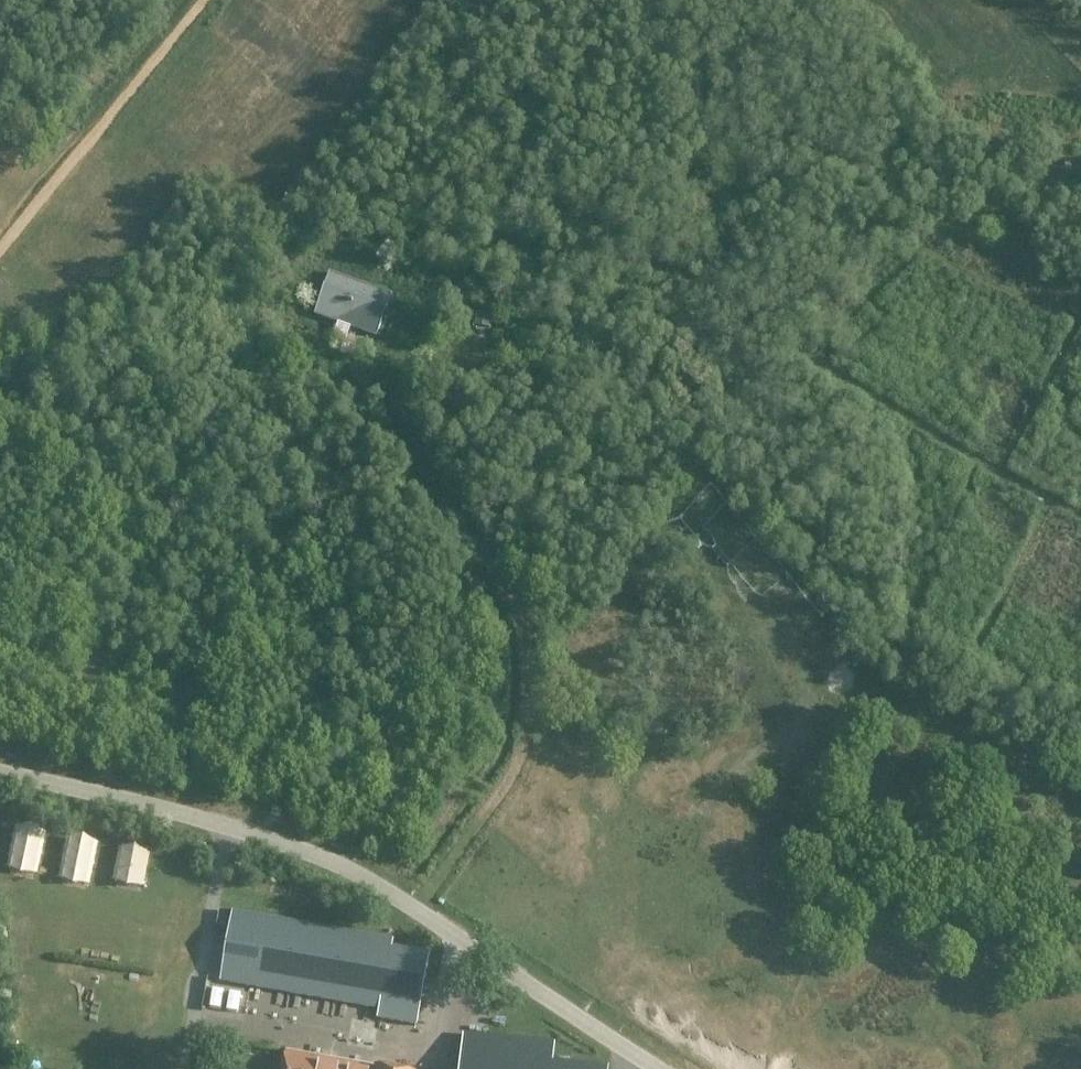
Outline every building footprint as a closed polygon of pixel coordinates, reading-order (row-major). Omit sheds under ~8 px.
[(391,295),(328,272),(313,316),(375,338),(391,295)] [(475,313),(472,327),(489,329),(492,316),(475,313)] [(36,845),(35,829),(10,830),(10,846),(36,845)] [(85,833),(64,845),(77,868),(98,856),(85,833)] [(429,957),(415,954),(390,950),(392,941),(236,913),(223,983),(378,1011),(376,1020),(417,1027),(429,957)] [(461,1068),(596,1068),(543,1064),(545,1044),(464,1035),(461,1068)] [(284,1053),(282,1068),(377,1068),(284,1053)]
